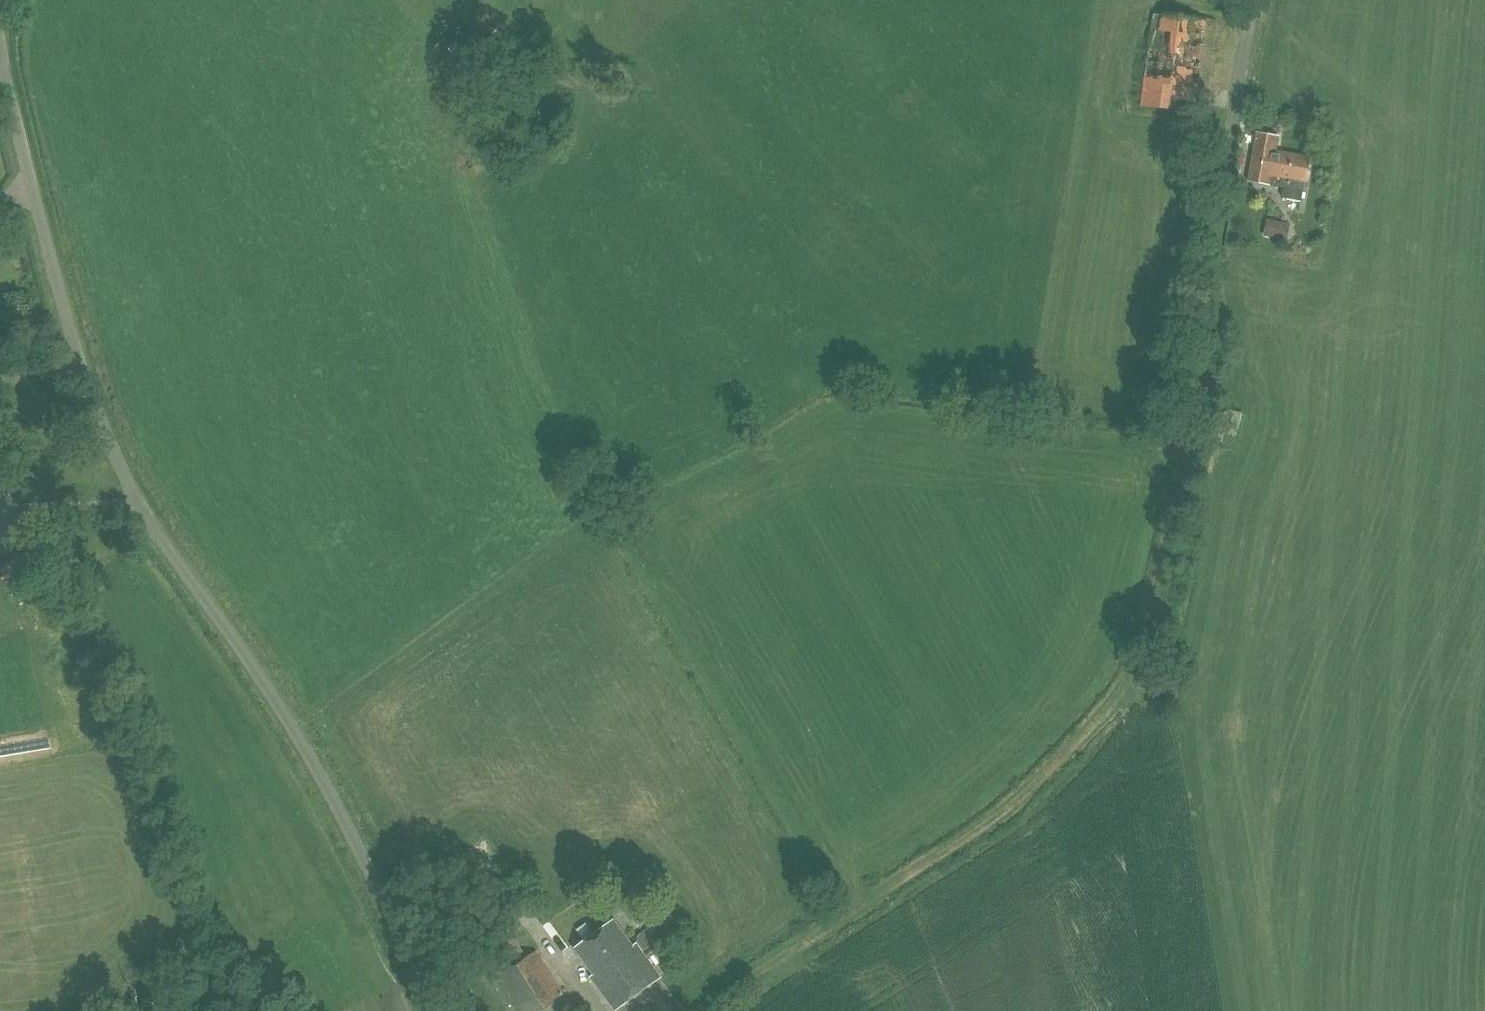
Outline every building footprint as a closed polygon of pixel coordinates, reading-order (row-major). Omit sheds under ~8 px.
[(1178,109),(1181,85),(1199,87),(1207,19),(1154,13),(1143,105),(1178,109)] [(1280,135),(1257,131),(1249,180),(1275,185),(1281,152),(1277,151),(1280,135)] [(1283,196),(1302,200),(1305,180),(1306,180),(1310,157),(1281,152),(1275,185),(1284,187),(1283,196)] [(2,564),(19,602),(55,587),(37,549),(2,564)] [(614,919),(576,948),(595,974),(592,976),(616,1009),(660,976),(636,943),(633,945),(614,919)] [(521,1010),(533,1010),(562,993),(536,950),(527,956),(498,974),(521,1010)]
